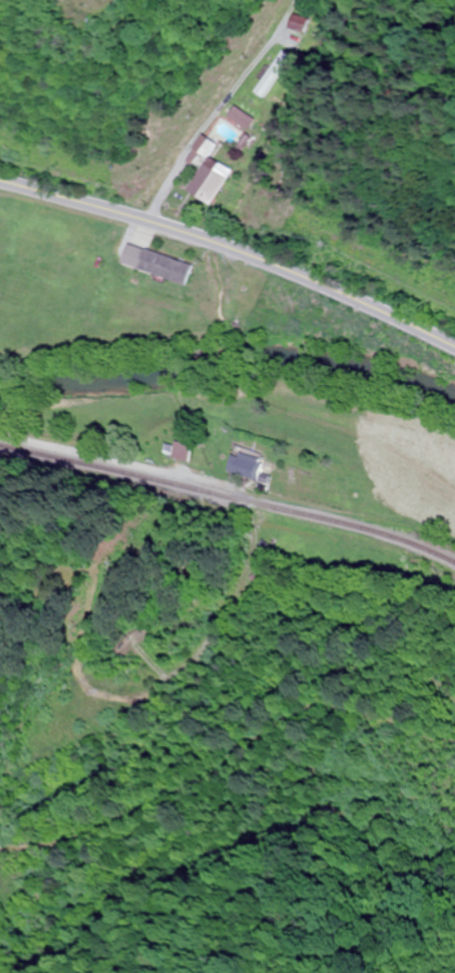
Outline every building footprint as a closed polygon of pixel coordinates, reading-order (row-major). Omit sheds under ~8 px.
[(312,21),(296,15),(291,29),(307,34),(312,21)] [(292,56),(283,50),(257,92),(266,97),(292,56)] [(218,145),(204,135),(196,147),(209,157),(218,145)] [(213,167),(202,162),(189,193),(216,205),(231,168),(215,161),(213,167)] [(199,265),(150,251),(144,271),(193,285),(199,265)] [(164,445),(161,456),(186,462),(189,445),(173,441),(171,447),(164,445)] [(269,475),(259,472),(263,460),(232,451),(226,472),(267,484),(269,475)] [(269,586),(258,571),(249,577),(260,593),(269,586)]
